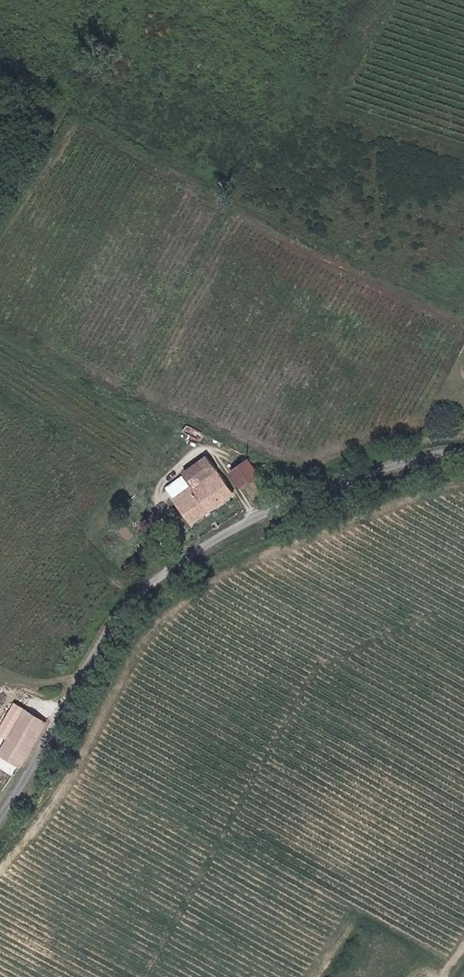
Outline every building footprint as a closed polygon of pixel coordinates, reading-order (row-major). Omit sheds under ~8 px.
[(194,487),(177,500),(196,524),(223,501),(217,494),(230,484),(207,456),(185,475),(194,487)] [(248,459),(233,471),(244,485),(259,472),(248,459)] [(217,494),(223,501),(236,491),(230,484),(217,494)] [(20,765),(46,721),(25,709),(0,751),(0,753),(20,765)]
